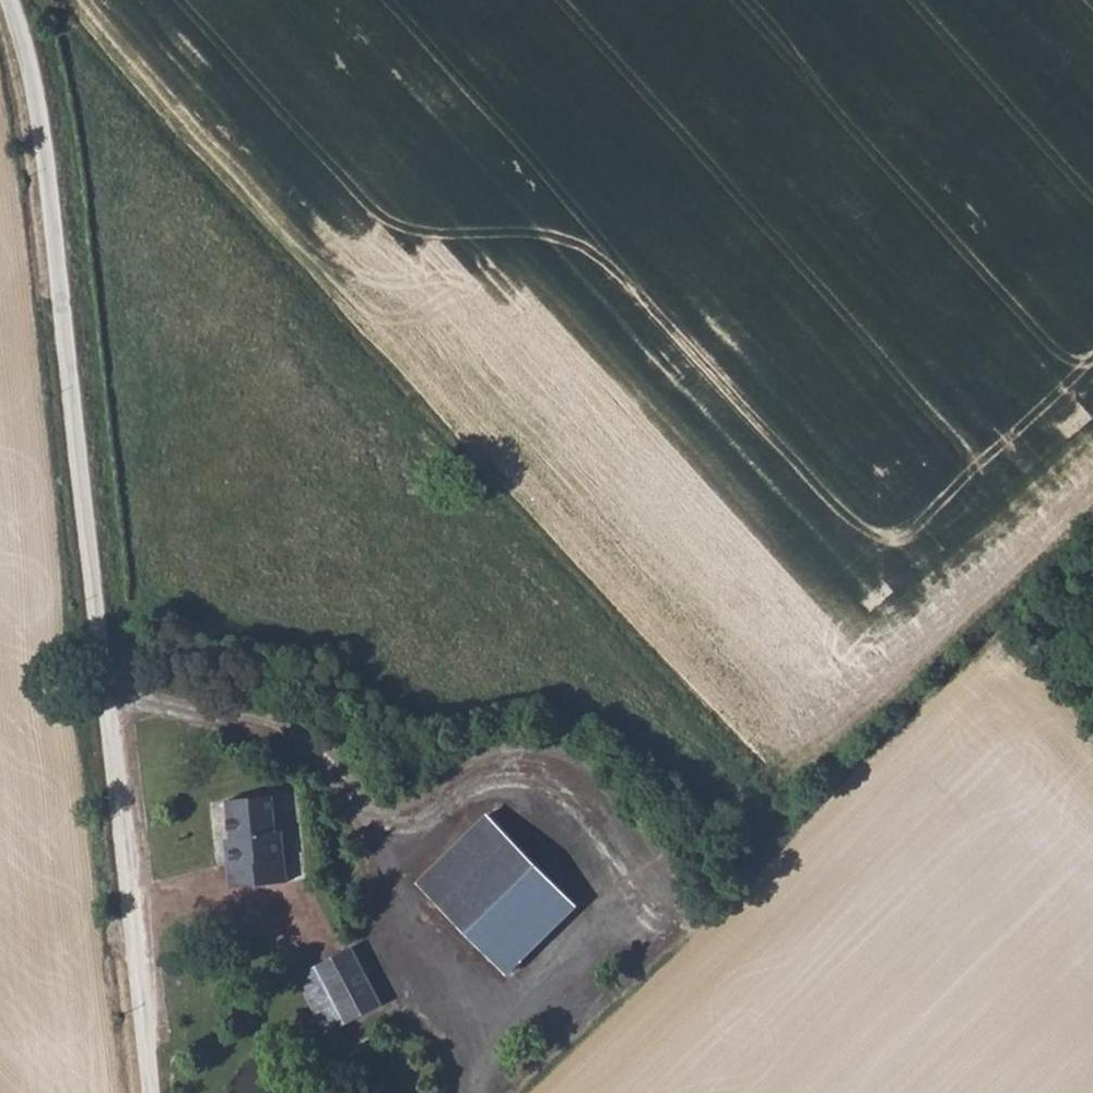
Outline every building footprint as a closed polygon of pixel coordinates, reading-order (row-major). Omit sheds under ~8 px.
[(278,784),(231,795),(246,877),(295,864),(278,784)] [(487,808),(415,875),(502,967),(573,900),(487,808)] [(359,945),(320,958),(342,1021),(380,1008),(359,945)] [(320,958),(298,965),(320,1029),(342,1021),(320,958)]
